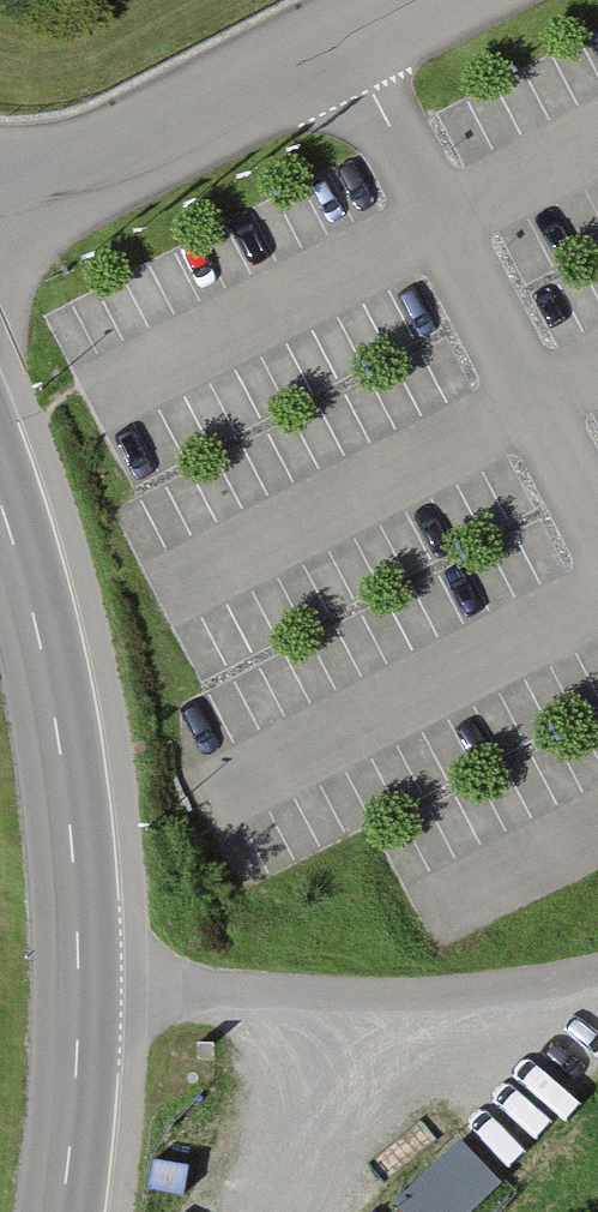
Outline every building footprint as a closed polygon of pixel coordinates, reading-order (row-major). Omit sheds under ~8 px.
[(408,1211),(473,1211),(504,1176),(462,1141),(404,1209),(408,1211)]
